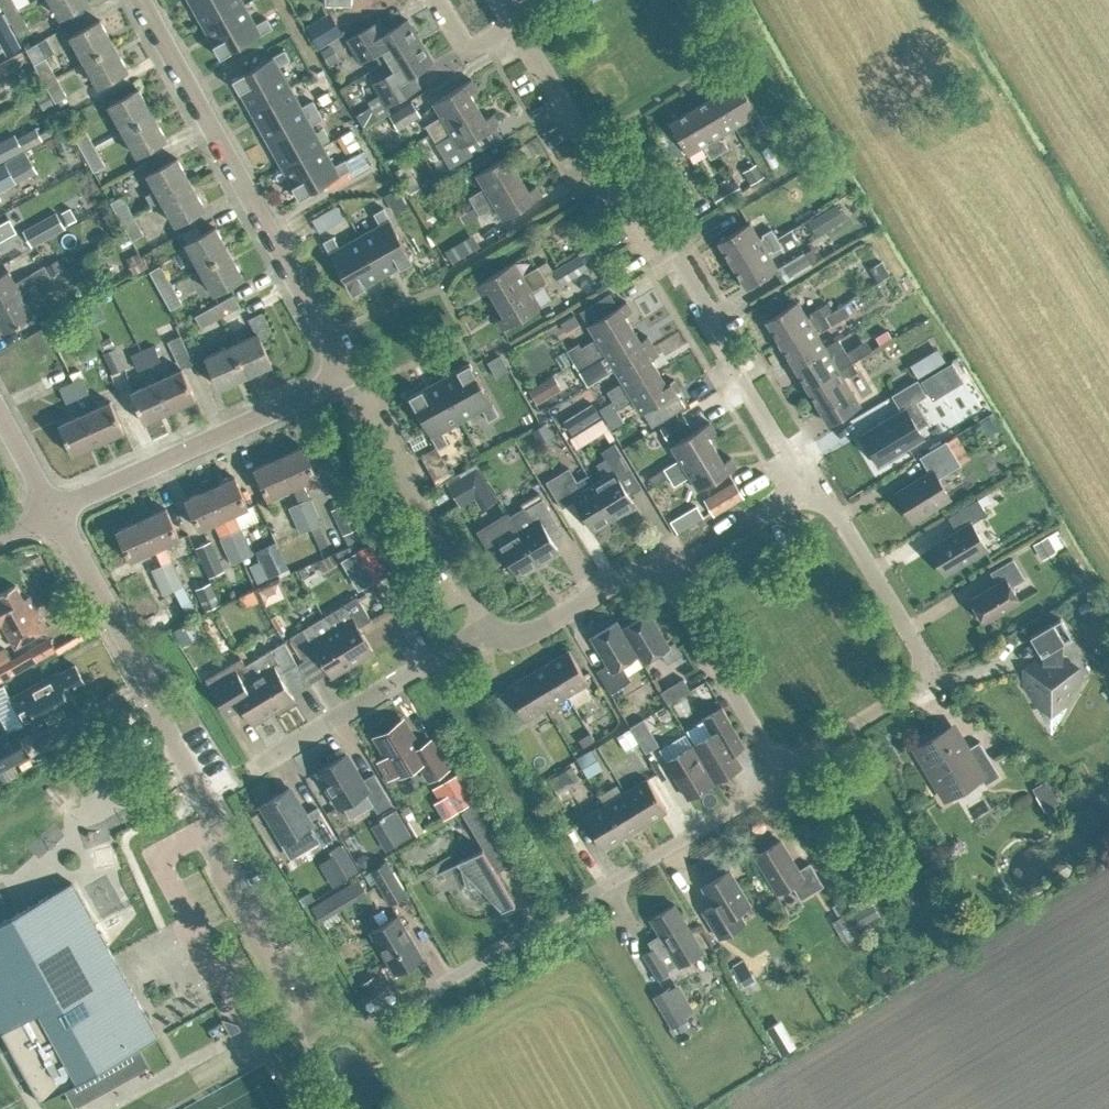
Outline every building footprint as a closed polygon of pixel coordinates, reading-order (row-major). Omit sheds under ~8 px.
[(17,7),(13,0),(0,0),(0,4),(5,13),(17,7)] [(59,16),(88,0),(50,0),(59,16)] [(243,2),(242,0),(190,0),(205,26),(243,2)] [(243,2),(205,26),(222,56),(271,27),(266,17),(255,23),(243,2)] [(17,7),(5,13),(16,33),(28,26),(17,7)] [(319,47),(342,33),(329,10),(305,24),(319,47)] [(401,50),(420,39),(407,18),(376,37),(368,25),(346,38),(360,61),(374,52),(380,63),(387,59),(401,50)] [(83,60),(114,43),(100,19),(69,36),(83,60)] [(17,38),(2,47),(7,56),(22,48),(17,38)] [(433,60),(420,39),(401,50),(387,59),(380,63),(386,73),(372,81),(384,101),(374,106),(380,118),(391,112),(386,104),(420,83),(413,72),(433,60)] [(330,40),(319,47),(328,62),(339,55),(330,40)] [(114,43),(83,60),(97,85),(127,68),(114,43)] [(251,109),(291,87),(278,65),(289,58),(284,49),(233,78),(251,109)] [(44,82),(56,76),(45,57),(33,63),(44,82)] [(56,76),(44,82),(55,101),(66,95),(56,76)] [(441,115),(426,124),(431,133),(477,105),(470,92),(477,88),(471,78),(432,101),(441,115)] [(715,94),(734,125),(748,117),(756,130),(765,125),(738,80),(715,94)] [(267,137),(316,109),(311,100),(301,105),(291,87),(251,109),(267,137)] [(122,130),(152,113),(138,88),(108,105),(122,130)] [(54,103),(45,89),(35,96),(43,110),(54,103)] [(718,135),(734,125),(715,94),(692,108),(719,152),(728,146),(722,137),(720,138),(718,135)] [(397,129),(420,115),(411,100),(391,112),(388,114),(397,129)] [(477,105),(431,133),(437,142),(452,166),(476,151),(500,137),(493,126),(498,123),(493,113),(485,118),(477,105)] [(710,157),(719,152),(692,108),(669,121),(688,153),(705,143),(707,146),(704,147),(710,157)] [(284,168),(324,145),(311,123),(321,118),(316,109),(267,137),(284,168)] [(152,113),(122,130),(135,154),(166,137),(152,113)] [(83,151),(95,144),(84,124),(73,132),(83,151)] [(34,126),(16,136),(13,132),(0,139),(0,162),(41,139),(34,126)] [(95,144),(83,151),(94,171),(106,163),(95,144)] [(324,145),(284,168),(300,197),(350,168),(344,158),(334,164),(324,145)] [(474,173),(482,187),(469,195),(474,204),(520,176),(512,163),(520,159),(514,149),(474,173)] [(28,175),(17,154),(0,164),(0,190),(28,175)] [(160,199),(191,181),(177,157),(146,174),(160,199)] [(412,173),(401,180),(408,192),(419,185),(412,173)] [(520,176),(474,204),(479,212),(494,203),(503,217),(541,194),(535,184),(528,189),(520,176)] [(191,181),(160,199),(174,223),(204,206),(191,181)] [(736,195),(728,181),(711,191),(719,204),(736,195)] [(779,200),(795,193),(790,181),(773,189),(779,200)] [(122,220),(134,214),(123,195),(111,201),(122,220)] [(844,198),(812,212),(820,230),(852,216),(844,198)] [(68,223),(76,219),(70,206),(62,210),(68,223)] [(358,233),(383,276),(412,259),(382,207),(373,212),(378,222),(358,233)] [(432,209),(423,214),(429,224),(437,219),(432,209)] [(31,246),(65,227),(55,210),(22,229),(31,246)] [(134,214),(122,220),(132,239),(145,233),(134,214)] [(321,214),(311,220),(319,233),(328,227),(321,214)] [(732,263),(776,236),(771,227),(770,228),(762,215),(750,222),(750,221),(718,240),(732,263)] [(10,218),(0,223),(0,239),(16,230),(10,218)] [(199,268),(229,251),(215,226),(185,243),(199,268)] [(791,227),(776,236),(732,263),(746,286),(778,267),(769,253),(779,247),(782,251),(799,241),(791,227)] [(479,229),(449,246),(456,258),(486,242),(479,229)] [(352,293),(383,276),(358,233),(338,245),(332,235),(322,241),(352,293)] [(229,251),(199,268),(212,292),(243,275),(229,251)] [(543,274),(496,302),(503,315),(496,319),(502,328),(541,305),(533,291),(557,277),(561,283),(588,267),(580,253),(544,275),(543,274)] [(496,302),(543,274),(537,264),(522,274),(514,260),(475,284),(481,294),(488,289),(496,302)] [(160,289),(172,282),(162,263),(149,269),(160,289)] [(36,284),(51,275),(45,264),(30,272),(36,284)] [(21,292),(8,269),(0,274),(0,303),(21,292)] [(0,303),(0,323),(4,331),(33,315),(27,303),(57,286),(51,275),(36,284),(21,292),(0,303)] [(172,282),(160,289),(172,309),(183,302),(172,282)] [(214,303),(221,315),(241,305),(234,292),(214,303)] [(573,361),(632,327),(624,314),(632,309),(626,300),(618,305),(611,293),(580,312),(595,336),(580,345),(578,341),(566,349),(573,361)] [(779,342),(833,310),(828,301),(819,306),(806,314),(797,299),(765,319),(779,342)] [(201,326),(221,315),(214,303),(195,314),(201,326)] [(793,365),(826,346),(817,332),(830,324),(831,325),(843,317),(837,307),(833,310),(779,342),(793,365)] [(257,313),(248,317),(255,333),(257,332),(260,337),(267,334),(257,313)] [(40,354),(55,346),(44,326),(30,334),(40,354)] [(586,383),(614,366),(653,344),(647,335),(639,339),(632,327),(573,361),(586,383)] [(879,343),(891,336),(887,328),(875,335),(879,343)] [(168,337),(181,367),(194,361),(181,331),(168,337)] [(231,344),(245,374),(271,363),(260,337),(257,332),(255,333),(231,344)] [(847,349),(840,337),(826,346),(793,365),(807,388),(852,361),(865,353),(858,342),(847,349)] [(73,349),(79,363),(93,357),(87,343),(73,349)] [(143,348),(150,364),(161,358),(154,343),(143,348)] [(219,386),(245,374),(231,344),(205,355),(219,386)] [(612,397),(658,371),(651,358),(658,353),(653,344),(614,366),(622,380),(607,389),(612,397)] [(113,372),(127,365),(118,345),(104,351),(113,372)] [(138,369),(150,364),(143,348),(132,354),(138,369)] [(923,357),(909,365),(917,378),(931,370),(923,357)] [(852,361),(807,388),(829,423),(861,403),(845,378),(858,370),(852,361)] [(440,380),(463,420),(482,409),(488,419),(497,414),(469,363),(440,380)] [(155,378),(170,410),(195,398),(181,367),(155,378)] [(535,382),(541,397),(566,387),(560,371),(535,382)] [(600,406),(604,413),(605,414),(632,398),(641,412),(679,388),(674,379),(666,383),(658,371),(612,398),(612,399),(600,406)] [(936,372),(920,382),(931,402),(948,392),(936,372)] [(81,376),(70,381),(78,397),(89,392),(81,376)] [(144,421),(170,410),(155,378),(130,390),(144,421)] [(879,464),(924,437),(918,427),(928,421),(916,400),(926,394),(917,378),(891,394),(900,409),(861,433),(879,464)] [(442,433),(463,420),(440,380),(411,396),(439,446),(447,441),(442,433)] [(69,418),(58,423),(72,454),(98,442),(84,411),(78,397),(70,381),(59,386),(66,403),(63,404),(69,418)] [(110,399),(84,411),(98,442),(124,430),(110,399)] [(584,409),(565,421),(572,433),(591,421),(584,409)] [(681,412),(658,426),(666,440),(690,426),(681,412)] [(986,436),(998,428),(989,414),(977,422),(986,436)] [(624,426),(630,439),(652,428),(646,416),(624,426)] [(669,475),(715,447),(707,434),(715,430),(709,421),(671,444),(679,458),(664,467),(669,475)] [(542,422),(530,429),(537,442),(549,435),(542,422)] [(912,520),(949,497),(937,477),(960,463),(946,439),(919,455),(928,470),(895,490),(912,520)] [(594,483),(613,516),(634,504),(617,476),(630,469),(614,442),(601,450),(605,458),(596,463),(605,477),(594,483)] [(303,445),(278,456),(292,486),(299,502),(300,501),(312,496),(304,480),(317,475),(303,445)] [(715,447),(669,475),(674,485),(690,475),(698,489),(736,465),(731,456),(723,460),(715,447)] [(278,456),(254,467),(267,497),(292,486),(278,456)] [(443,460),(427,468),(435,483),(451,474),(443,460)] [(577,480),(569,466),(545,480),(561,507),(574,499),(593,529),(613,516),(594,483),(587,473),(577,480)] [(467,498),(487,487),(476,468),(449,483),(456,497),(464,493),(467,498)] [(210,487),(242,559),(255,553),(236,511),(247,506),(234,476),(210,487)] [(734,480),(704,499),(713,514),(743,496),(734,480)] [(233,563),(242,559),(210,487),(186,498),(199,528),(214,521),(233,563)] [(312,496),(300,501),(312,527),(323,522),(312,496)] [(511,515),(538,562),(558,549),(551,538),(563,531),(542,496),(522,508),(511,515)] [(945,573),(986,548),(970,522),(987,513),(977,497),(947,516),(956,530),(929,546),(945,573)] [(299,502),(289,506),(301,532),(312,527),(300,501),(299,502)] [(348,544),(364,537),(347,501),(332,508),(348,544)] [(681,526),(708,516),(703,503),(676,513),(681,526)] [(165,507),(141,518),(153,544),(154,547),(162,564),(173,590),(184,585),(173,559),(172,559),(164,543),(179,536),(165,507)] [(517,575),(538,562),(511,515),(509,511),(478,529),(496,559),(505,554),(517,575)] [(141,518),(117,529),(130,558),(146,551),(154,547),(153,544),(141,518)] [(1047,534),(1032,542),(1041,558),(1056,550),(1047,534)] [(210,577),(215,575),(226,569),(212,539),(196,546),(210,577)] [(372,540),(352,552),(363,570),(369,582),(389,570),(372,540)] [(277,544),(256,554),(267,576),(288,566),(277,544)] [(983,621),(1019,600),(1010,585),(1024,577),(1012,557),(990,571),(996,582),(970,598),(983,621)] [(162,564),(151,569),(163,595),(173,590),(162,564)] [(287,585),(306,577),(302,568),(264,583),(270,599),(290,592),(287,585)] [(204,609),(220,602),(211,581),(195,588),(204,609)] [(0,600),(0,624),(3,622),(16,645),(46,628),(44,624),(32,603),(28,596),(23,599),(16,585),(0,594),(0,599),(0,600)] [(1095,591),(1086,597),(1090,605),(1092,608),(1102,602),(1095,591)] [(331,628),(353,663),(374,650),(359,625),(371,618),(357,594),(324,615),(331,628)] [(668,644),(648,611),(625,625),(645,659),(659,651),(666,662),(681,653),(674,640),(668,644)] [(180,626),(187,640),(207,630),(199,615),(180,626)] [(353,663),(331,628),(323,615),(290,635),(304,658),(316,651),(332,676),(353,663)] [(1060,616),(1029,634),(1041,654),(1042,653),(1042,657),(1037,657),(1022,683),(1036,706),(1050,733),(1079,682),(1064,656),(1062,656),(1062,644),(1061,641),(1071,635),(1060,616)] [(608,690),(628,678),(619,664),(636,654),(615,620),(590,635),(606,661),(595,668),(608,690)] [(49,636),(26,648),(34,662),(56,649),(49,636)] [(282,639),(244,662),(274,711),(295,698),(280,673),(296,663),(282,639)] [(547,661),(567,693),(588,680),(568,649),(547,661)] [(19,670),(10,654),(0,660),(0,680),(19,670)] [(240,656),(205,677),(228,716),(243,707),(253,723),(274,711),(244,662),(240,656)] [(546,706),(567,693),(547,661),(526,674),(546,706)] [(29,734),(79,706),(71,692),(87,683),(75,662),(60,671),(59,668),(8,695),(23,721),(0,734),(0,771),(31,754),(21,736),(28,732),(29,734)] [(525,719),(546,706),(526,674),(505,687),(525,719)] [(667,702),(690,688),(683,676),(660,690),(667,702)] [(716,780),(741,765),(731,749),(743,742),(722,705),(702,717),(711,732),(693,742),(716,780)] [(659,743),(643,717),(629,725),(645,752),(659,743)] [(419,745),(403,718),(375,735),(387,755),(376,762),(387,781),(419,762),(429,779),(448,767),(431,738),(419,745)] [(965,748),(950,724),(916,745),(947,797),(981,777),(985,783),(1000,774),(979,740),(965,748)] [(589,731),(577,738),(583,746),(594,740),(589,731)] [(688,797),(713,782),(690,744),(665,759),(688,797)] [(92,745),(65,759),(73,774),(100,760),(92,745)] [(591,748),(577,757),(588,775),(602,767),(591,748)] [(361,779),(346,752),(318,769),(340,806),(342,805),(349,817),(372,803),(377,810),(392,802),(374,771),(361,779)] [(473,800),(478,797),(462,769),(457,772),(432,787),(439,798),(433,802),(443,818),(473,800)] [(626,790),(645,823),(666,810),(646,777),(626,790)] [(307,811),(291,784),(258,804),(290,858),(318,841),(321,845),(336,836),(317,805),(307,811)] [(624,835),(645,823),(626,790),(605,803),(624,835)] [(474,833),(488,825),(474,802),(461,810),(474,833)] [(603,848),(624,835),(605,803),(584,816),(603,848)] [(412,834),(396,807),(379,817),(395,844),(412,834)] [(798,869),(797,867),(779,838),(755,854),(777,891),(791,883),(800,898),(823,884),(809,862),(798,869)] [(346,875),(357,869),(341,842),(330,849),(346,875)] [(482,846),(455,862),(466,872),(471,889),(479,885),(501,907),(501,909),(515,900),(482,846)] [(390,902),(406,893),(386,859),(370,868),(390,902)] [(719,936),(740,923),(733,913),(748,903),(728,870),(703,885),(714,903),(703,910),(719,936)] [(366,891),(358,876),(310,905),(319,920),(321,919),(322,921),(328,917),(327,915),(328,914),(330,916),(336,912),(335,910),(342,906),(343,908),(350,904),(348,902),(350,901),(351,903),(358,899),(356,897),(366,891)] [(112,955),(71,881),(0,921),(0,1029),(40,1101),(157,1036),(130,986),(125,989),(117,974),(112,955)] [(880,916),(870,899),(852,910),(857,919),(853,921),(858,929),(880,916)] [(678,965),(703,950),(674,903),(650,918),(659,932),(646,940),(651,947),(643,953),(658,977),(668,971),(667,969),(677,963),(678,965)] [(850,921),(845,912),(832,920),(844,941),(859,932),(851,920),(850,921)] [(395,973),(423,956),(398,913),(369,930),(395,973)] [(755,977),(750,968),(738,974),(743,984),(755,977)] [(383,990),(374,974),(360,982),(369,998),(383,990)] [(694,1010),(677,982),(670,986),(669,984),(651,994),(670,1027),(688,1017),(686,1014),(694,1010)] [(788,1015),(773,1022),(786,1051),(802,1043),(788,1015)]
